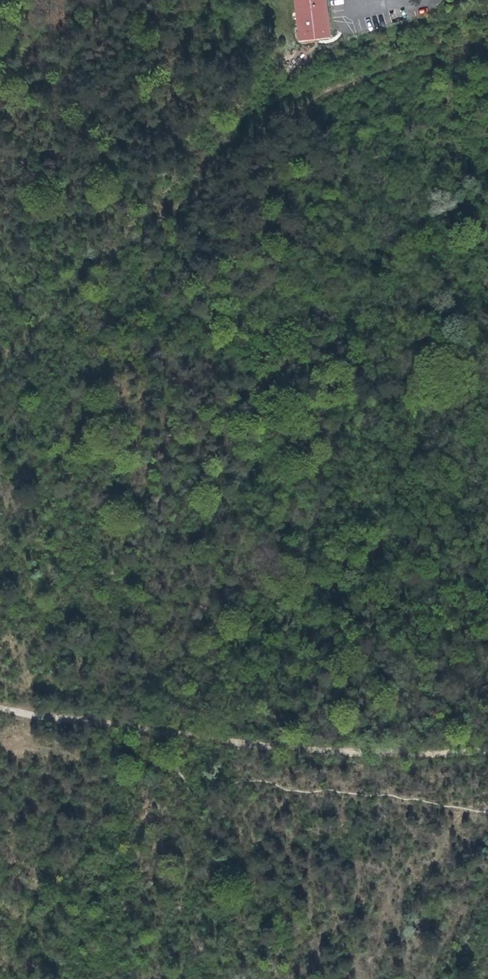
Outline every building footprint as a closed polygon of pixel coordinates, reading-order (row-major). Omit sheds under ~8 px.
[(299,36),(332,32),(328,0),(295,0),(299,36)]
